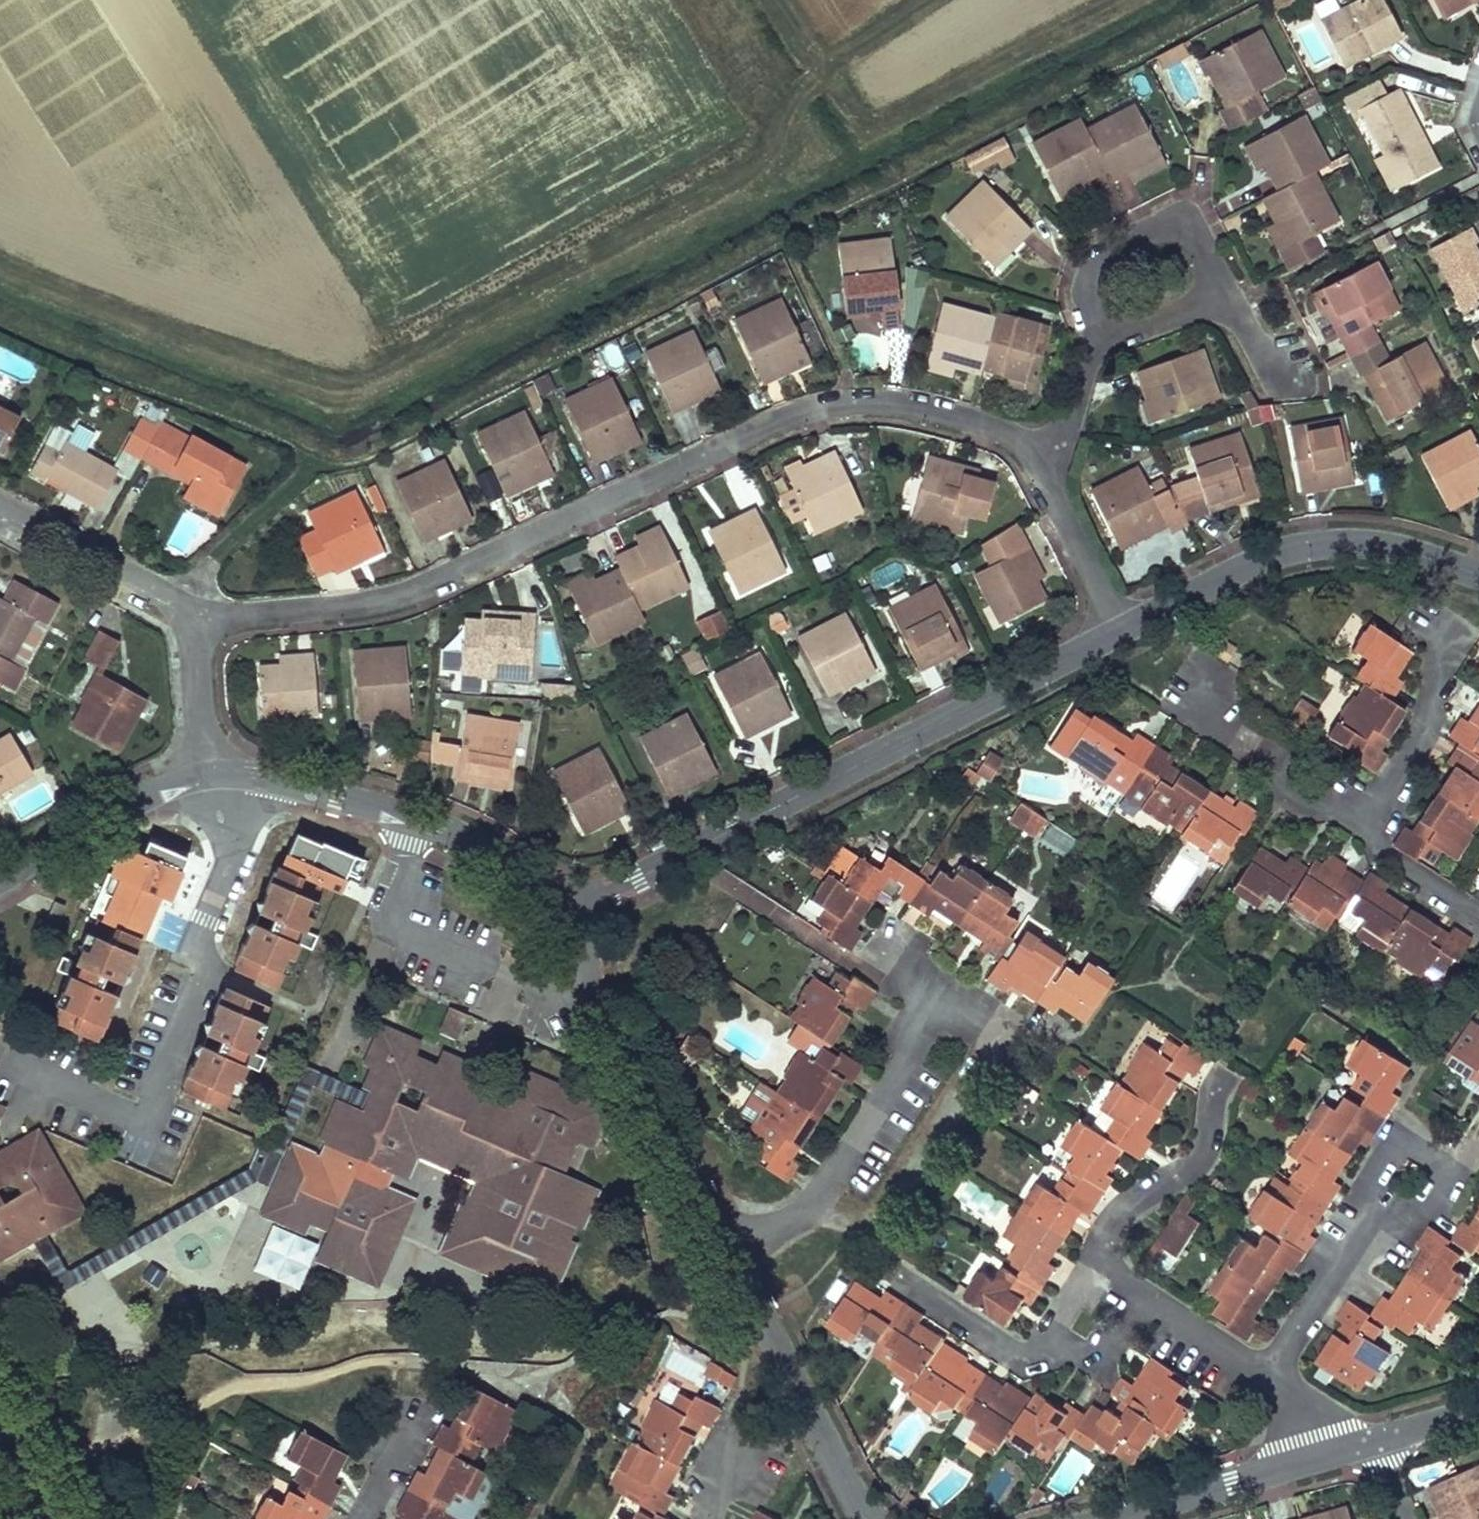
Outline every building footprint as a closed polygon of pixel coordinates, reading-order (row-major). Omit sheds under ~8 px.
[(1383,0),(1362,0),(1321,22),(1341,61),(1370,45),(1373,51),(1391,42),(1402,36),(1383,0)] [(1439,11),(1458,0),(1433,0),(1439,11)] [(1474,0),(1458,0),(1439,11),(1444,19),(1475,2),(1474,0)] [(1284,78),(1259,30),(1209,56),(1220,77),(1213,81),(1227,107),(1220,110),(1225,119),(1231,130),(1263,113),(1253,94),(1258,91),(1284,78)] [(1373,51),(1370,45),(1341,61),(1344,66),(1373,51)] [(1213,81),(1220,77),(1209,56),(1198,62),(1209,83),(1213,81)] [(1416,123),(1398,89),(1387,94),(1380,80),(1343,98),(1354,119),(1363,114),(1384,155),(1401,187),(1439,167),(1416,123)] [(1321,100),(1314,87),(1297,96),(1304,109),(1321,100)] [(1258,91),(1253,94),(1263,113),(1268,111),(1258,91)] [(1086,129),(1107,169),(1113,181),(1128,173),(1132,181),(1149,173),(1144,164),(1161,155),(1134,104),(1086,129)] [(1311,173),(1329,164),(1304,115),(1253,142),(1265,165),(1278,190),(1311,173)] [(1086,129),(1080,119),(1032,144),(1058,195),(1081,183),(1107,169),(1086,129)] [(999,158),(1011,152),(1004,137),(964,157),(972,172),(999,158)] [(1265,165),(1253,142),(1244,146),(1250,158),(1256,170),(1265,165)] [(1015,159),(1011,152),(999,158),(1002,165),(1015,159)] [(1165,164),(1161,155),(1144,164),(1149,173),(1158,168),(1165,164)] [(1392,191),(1401,187),(1384,155),(1375,159),(1392,191)] [(1311,173),(1278,190),(1263,198),(1276,224),(1297,265),(1321,253),(1312,235),(1336,222),(1311,173)] [(1032,230),(984,181),(946,218),(989,261),(1005,245),(1010,251),(1021,241),(1032,230)] [(1081,183),(1058,195),(1063,204),(1076,196),(1086,192),(1081,183)] [(1289,269),(1297,265),(1276,224),(1267,228),(1277,248),(1289,269)] [(1462,311),(1478,303),(1478,252),(1475,244),(1478,242),(1478,241),(1472,227),(1430,249),(1462,311)] [(898,307),(891,239),(838,245),(845,305),(868,302),(869,310),(898,307)] [(1010,251),(1005,245),(989,261),(994,267),(1010,251)] [(1328,313),(1351,357),(1379,343),(1370,325),(1399,309),(1374,262),(1324,288),(1334,309),(1328,313)] [(1328,313),(1334,309),(1324,288),(1317,292),(1322,302),(1328,313)] [(781,299),(734,322),(763,383),(790,371),(786,363),(807,354),(781,299)] [(869,310),(868,302),(845,305),(846,313),(856,312),(869,310)] [(980,373),(982,368),(995,318),(943,303),(928,359),(953,366),(980,373)] [(1034,383),(1049,327),(997,313),(995,318),(982,368),(1009,376),(1034,383)] [(693,332),(645,354),(672,412),(699,400),(696,393),(717,383),(712,372),(704,355),(693,332)] [(1379,343),(1351,357),(1361,376),(1364,375),(1368,384),(1377,400),(1384,396),(1395,416),(1448,388),(1424,341),(1389,360),(1380,343),(1379,343)] [(1170,360),(1137,372),(1147,400),(1155,397),(1163,419),(1220,398),(1202,348),(1170,360)] [(714,350),(704,355),(712,372),(722,367),(714,350)] [(807,354),(786,363),(790,371),(799,366),(810,361),(807,354)] [(953,366),(928,359),(925,368),(938,372),(951,375),(953,366)] [(1032,392),(1034,383),(1009,376),(1006,385),(1021,389),(1032,392)] [(612,379),(564,401),(593,463),(620,450),(616,443),(637,433),(612,379)] [(717,383),(696,393),(699,400),(710,395),(720,390),(717,383)] [(533,385),(524,389),(532,405),(540,401),(533,385)] [(1246,410),(1258,406),(1251,391),(1239,396),(1246,410)] [(1395,416),(1384,396),(1377,400),(1388,420),(1395,416)] [(1163,419),(1155,397),(1147,400),(1142,402),(1149,423),(1163,419)] [(1271,405),(1258,406),(1262,422),(1275,419),(1271,405)] [(1262,422),(1258,406),(1246,410),(1251,425),(1262,422)] [(2,451),(19,418),(0,408),(0,450),(2,451)] [(478,434),(506,496),(533,484),(530,477),(551,467),(526,412),(478,434)] [(1342,418),(1290,429),(1302,492),(1332,486),(1330,479),(1353,474),(1342,418)] [(158,429),(186,444),(191,437),(163,421),(158,429)] [(97,509),(118,470),(83,451),(87,444),(55,427),(30,473),(45,481),(48,476),(68,488),(65,492),(97,509)] [(227,503),(247,467),(191,436),(191,437),(186,444),(158,429),(143,457),(172,473),(176,467),(194,477),(191,483),(184,496),(204,507),(211,495),(227,503)] [(1448,510),(1470,498),(1466,491),(1478,484),(1478,447),(1471,431),(1421,457),(1448,510)] [(637,433),(616,443),(620,450),(629,446),(641,441),(637,433)] [(1170,487),(1186,519),(1237,502),(1235,495),(1258,487),(1240,434),(1189,451),(1198,478),(1170,487)] [(863,510),(835,452),(808,465),(812,472),(790,482),(814,533),(863,510)] [(927,465),(949,471),(951,463),(941,461),(929,457),(927,465)] [(397,483),(424,541),(451,528),(448,522),(469,512),(445,461),(397,483)] [(978,479),(980,472),(951,463),(949,471),(927,465),(911,519),(963,533),(968,515),(985,520),(995,484),(978,479)] [(790,482),(812,472),(808,465),(799,469),(787,475),(790,482)] [(191,483),(194,477),(176,467),(172,473),(181,478),(191,483)] [(557,481),(551,467),(530,477),(533,484),(536,490),(548,485),(557,481)] [(1091,491),(1117,542),(1138,531),(1142,538),(1167,525),(1171,531),(1186,523),(1168,488),(1154,496),(1149,486),(1139,467),(1091,491)] [(1353,474),(1330,479),(1332,486),(1345,484),(1355,482),(1353,474)] [(65,492),(68,488),(48,476),(45,481),(55,486),(65,492)] [(1149,486),(1154,496),(1168,488),(1163,478),(1149,486)] [(1466,491),(1470,498),(1478,494),(1478,484),(1466,491)] [(375,485),(368,489),(372,498),(379,495),(375,485)] [(1260,495),(1258,487),(1235,495),(1237,502),(1248,499),(1260,495)] [(381,542),(356,491),(308,514),(316,532),(321,541),(303,549),(316,576),(333,568),(336,573),(363,560),(359,552),(381,542)] [(219,516),(227,503),(211,495),(204,507),(219,516)] [(379,495),(372,498),(379,512),(386,509),(379,495)] [(786,570),(756,509),(729,522),(732,530),(712,540),(739,594),(786,570)] [(469,512),(448,522),(451,528),(461,524),(472,519),(469,512)] [(708,533),(712,540),(732,530),(729,522),(721,526),(708,533)] [(1017,524),(992,538),(1003,559),(994,564),(975,574),(1001,623),(1047,600),(1037,581),(1029,566),(1037,562),(1017,524)] [(640,545),(664,534),(660,525),(646,532),(636,536),(640,545)] [(1142,538),(1138,531),(1117,542),(1120,548),(1132,542),(1142,538)] [(299,540),(303,549),(321,541),(316,532),(299,540)] [(615,557),(620,569),(640,609),(689,586),(664,534),(640,545),(615,557)] [(1003,559),(992,538),(984,543),(994,564),(1003,559)] [(381,542),(359,552),(363,560),(375,554),(384,550),(381,542)] [(819,574),(833,568),(825,549),(811,555),(819,574)] [(1041,570),(1037,562),(1029,566),(1037,581),(1044,577),(1041,570)] [(571,592),(596,644),(645,621),(640,609),(620,569),(594,581),(571,592)] [(566,583),(571,592),(594,581),(590,572),(579,577),(566,583)] [(13,690),(24,669),(46,628),(43,626),(57,602),(16,580),(5,600),(0,597),(0,683),(13,690)] [(870,593),(864,580),(855,585),(861,598),(870,593)] [(889,608),(919,670),(946,656),(942,649),(963,639),(936,585),(889,608)] [(730,630),(721,610),(696,622),(705,641),(730,630)] [(482,619),(506,620),(506,613),(493,612),(482,611),(482,619)] [(531,679),(536,615),(506,613),(506,620),(482,619),(481,633),(478,671),(478,675),(531,679)] [(799,638),(828,695),(855,682),(851,675),(872,664),(847,614),(799,638)] [(1369,686),(1392,701),(1404,682),(1397,677),(1390,673),(1397,662),(1404,667),(1409,659),(1410,660),(1415,653),(1371,624),(1366,631),(1364,630),(1357,641),(1358,642),(1353,650),(1368,659),(1363,666),(1362,665),(1358,672),(1373,681),(1369,686)] [(100,631),(84,659),(103,670),(119,641),(100,631)] [(478,671),(481,633),(469,632),(466,670),(478,671)] [(963,639),(942,649),(946,656),(956,652),(967,647),(963,639)] [(658,649),(664,662),(675,657),(669,644),(658,649)] [(692,674),(707,667),(697,646),(681,653),(692,674)] [(388,709),(411,708),(406,647),(353,652),(358,720),(389,717),(388,709)] [(658,660),(654,651),(640,657),(644,666),(658,660)] [(713,677),(744,738),(771,724),(767,717),(788,706),(760,653),(713,677)] [(281,666),(259,667),(263,718),(318,714),(314,655),(298,656),(298,664),(281,666)] [(281,666),(298,664),(298,656),(289,657),(280,658),(281,666)] [(1404,667),(1397,662),(1390,673),(1397,677),(1404,667)] [(872,664),(851,675),(855,682),(868,675),(876,671),(872,664)] [(85,705),(102,674),(97,671),(80,702),(85,705)] [(85,705),(73,727),(116,751),(146,698),(122,685),(102,674),(85,705)] [(1375,773),(1388,754),(1381,750),(1374,745),(1381,734),(1388,739),(1393,731),(1394,732),(1403,719),(1401,719),(1407,711),(1392,701),(1369,686),(1364,683),(1360,689),(1361,690),(1357,697),(1354,695),(1349,703),(1348,703),(1341,713),(1342,714),(1328,735),(1356,754),(1353,758),(1375,773)] [(578,702),(574,687),(544,685),(547,700),(578,702)] [(1306,725),(1315,710),(1302,701),(1292,716),(1306,725)] [(788,706),(767,717),(771,724),(783,718),(791,714),(788,706)] [(411,716),(411,708),(388,709),(389,717),(400,716),(411,716)] [(1090,719),(1074,709),(1049,747),(1072,762),(1073,761),(1080,765),(1078,768),(1086,772),(1085,774),(1096,781),(1097,780),(1104,785),(1106,783),(1124,794),(1155,746),(1137,734),(1132,741),(1127,748),(1117,741),(1121,734),(1113,729),(1114,728),(1101,719),(1100,721),(1093,715),(1090,719)] [(1475,726),(1478,720),(1478,714),(1475,711),(1468,722),(1475,726)] [(639,738),(669,796),(695,782),(692,775),(713,764),(687,714),(639,738)] [(458,765),(456,778),(486,783),(487,776),(510,779),(520,724),(467,715),(462,746),(458,765)] [(1475,726),(1468,722),(1461,717),(1449,736),(1460,744),(1471,751),(1474,746),(1478,749),(1478,720),(1475,726)] [(11,734),(0,741),(0,791),(3,789),(33,772),(11,734)] [(1117,741),(1127,748),(1132,741),(1121,734),(1117,741)] [(1381,734),(1374,745),(1381,750),(1388,739),(1381,734)] [(410,760),(429,761),(430,739),(411,738),(410,760)] [(448,763),(452,744),(435,741),(432,761),(448,763)] [(458,765),(462,746),(452,744),(448,763),(458,765)] [(1460,744),(1448,763),(1455,768),(1462,772),(1455,782),(1448,778),(1443,786),(1442,785),(1437,792),(1439,793),(1478,819),(1478,756),(1471,751),(1460,744)] [(1174,759),(1155,746),(1124,794),(1124,795),(1143,808),(1142,810),(1149,815),(1149,816),(1159,824),(1160,822),(1168,827),(1170,825),(1175,828),(1174,829),(1181,833),(1208,792),(1201,787),(1201,786),(1188,777),(1188,778),(1180,773),(1175,780),(1165,773),(1169,766),(1174,759)] [(631,809),(599,749),(553,773),(581,827),(601,816),(604,823),(631,809)] [(992,779),(1004,758),(990,750),(978,771),(992,779)] [(713,764),(692,775),(695,782),(708,776),(717,771),(713,764)] [(1165,773),(1175,780),(1180,773),(1169,766),(1165,773)] [(982,776),(968,768),(961,779),(975,787),(982,776)] [(1448,778),(1455,782),(1462,772),(1455,768),(1448,778)] [(1022,771),(1019,793),(1047,797),(1050,775),(1022,771)] [(509,787),(510,779),(487,776),(486,783),(497,785),(509,787)] [(1208,792),(1181,833),(1180,835),(1188,840),(1199,847),(1200,846),(1226,863),(1259,812),(1240,800),(1235,807),(1217,795),(1218,793),(1210,789),(1208,792)] [(1439,793),(1434,800),(1432,800),(1424,813),(1425,813),(1420,821),(1427,825),(1420,836),(1413,832),(1406,827),(1394,846),(1416,861),(1419,856),(1434,865),(1438,859),(1437,858),(1442,852),(1457,861),(1462,853),(1463,854),(1470,843),(1468,842),(1473,834),(1471,833),(1475,826),(1477,827),(1478,823),(1478,819),(1439,793)] [(1022,803),(1010,821),(1023,830),(1035,812),(1022,803)] [(1035,812),(1023,830),(1035,838),(1047,821),(1035,812)] [(604,823),(601,816),(581,827),(584,834),(596,828),(604,823)] [(1413,832),(1420,836),(1427,825),(1420,821),(1413,832)] [(1188,840),(1180,835),(1177,839),(1185,844),(1188,840)] [(1294,892),(1309,870),(1290,858),(1285,865),(1281,871),(1270,864),(1275,858),(1267,853),(1268,851),(1261,847),(1232,891),(1239,896),(1238,897),(1249,904),(1250,903),(1258,908),(1267,894),(1274,898),(1273,899),(1280,904),(1290,889),(1294,892)] [(829,874),(872,902),(880,890),(894,900),(898,895),(911,903),(925,881),(926,880),(888,855),(883,863),(884,863),(880,870),(860,857),(858,859),(842,848),(826,872),(829,874)] [(1341,877),(1344,871),(1346,868),(1328,856),(1322,865),(1322,866),(1328,871),(1329,869),(1341,877)] [(1270,864),(1281,871),(1285,865),(1275,858),(1270,864)] [(1309,870),(1294,892),(1288,901),(1296,906),(1295,908),(1306,915),(1306,914),(1326,927),(1344,899),(1349,903),(1355,894),(1362,883),(1344,871),(1341,877),(1329,869),(1328,871),(1322,866),(1322,865),(1315,860),(1309,870)] [(952,922),(959,926),(988,883),(981,878),(982,876),(971,869),(970,870),(962,865),(953,879),(946,875),(947,874),(940,870),(930,884),(925,881),(911,903),(930,916),(934,908),(943,914),(953,921),(952,922)] [(161,866),(154,883),(172,891),(179,874),(161,866)] [(323,885),(280,866),(272,883),(270,882),(262,901),(256,902),(258,910),(274,918),(269,930),(253,922),(244,927),(247,933),(239,952),(240,953),(234,968),(277,987),(284,971),(280,970),(287,955),(293,958),(311,915),(306,913),(312,899),(316,901),(323,885)] [(727,891),(735,876),(718,868),(711,882),(727,891)] [(1381,951),(1382,950),(1410,908),(1410,907),(1403,903),(1402,904),(1395,899),(1390,905),(1380,898),(1384,892),(1389,885),(1370,872),(1362,883),(1355,894),(1360,898),(1351,912),(1357,917),(1358,915),(1365,920),(1357,931),(1355,934),(1363,939),(1362,941),(1373,948),(1374,946),(1381,951)] [(872,902),(829,874),(823,882),(822,881),(815,892),(816,893),(811,900),(825,910),(821,916),(820,916),(816,922),(831,932),(828,936),(850,951),(863,932),(849,923),(856,913),(862,917),(867,909),(869,910),(873,903),(872,902)] [(980,949),(999,962),(1014,939),(1010,936),(1019,921),(1013,917),(1012,918),(1005,913),(1015,899),(1007,894),(1008,893),(997,885),(996,887),(989,882),(988,883),(959,926),(966,931),(967,930),(975,935),(979,928),(989,935),(985,942),(980,949)] [(1390,905),(1395,899),(1384,892),(1380,898),(1390,905)] [(1418,914),(1410,908),(1382,950),(1389,955),(1390,954),(1397,958),(1395,960),(1403,965),(1402,967),(1412,974),(1413,973),(1421,978),(1430,964),(1437,968),(1437,969),(1443,973),(1453,959),(1458,962),(1473,939),(1454,927),(1449,934),(1444,941),(1434,934),(1438,927),(1430,922),(1431,921),(1418,912),(1418,914)] [(1357,931),(1365,920),(1358,915),(1357,917),(1351,912),(1344,922),(1357,931)] [(141,937),(98,918),(91,934),(95,936),(89,950),(83,947),(65,990),(70,993),(64,1007),(60,1005),(54,1021),(97,1039),(104,1023),(106,1023),(114,1004),(120,1004),(118,995),(102,987),(107,976),(123,983),(131,978),(129,972),(137,953),(135,952),(141,937)] [(1434,934),(1444,941),(1449,934),(1438,927),(1434,934)] [(989,935),(979,928),(975,935),(985,942),(989,935)] [(1052,977),(1065,958),(1057,953),(1058,952),(1047,944),(1047,946),(1021,929),(1014,939),(999,962),(988,979),(1006,991),(1011,983),(1016,977),(1026,984),(1022,991),(1030,996),(1029,997),(1036,1002),(1037,1000),(1052,977)] [(687,952),(697,958),(706,945),(696,938),(687,952)] [(697,958),(687,952),(678,966),(688,972),(697,958)] [(1052,977),(1037,1000),(1056,1013),(1060,1006),(1079,1018),(1078,1019),(1085,1024),(1109,988),(1115,979),(1107,975),(1108,973),(1097,966),(1096,967),(1089,962),(1080,976),(1073,972),(1073,971),(1067,966),(1057,981),(1052,977)] [(794,1011),(789,1018),(796,1022),(827,1042),(832,1045),(837,1038),(838,1039),(847,1026),(845,1025),(850,1017),(844,1013),(851,1002),(857,1007),(865,1011),(877,992),(854,978),(851,983),(837,973),(832,980),(833,980),(829,987),(814,977),(809,985),(808,984),(801,995),(802,996),(797,1004),(799,1005),(795,1012),(794,1011)] [(1026,984),(1016,977),(1011,983),(1022,991),(1026,984)] [(205,1032),(221,1039),(216,1051),(199,1044),(192,1049),(195,1053),(187,1073),(189,1073),(181,1090),(225,1109),(232,1093),(228,1092),(234,1078),(239,1080),(258,1037),(252,1035),(258,1021),(262,1022),(269,1007),(225,988),(219,1002),(217,1002),(209,1021),(203,1023),(205,1032)] [(851,1002),(844,1013),(850,1017),(857,1007),(851,1002)] [(456,1038),(466,1014),(451,1007),(440,1031),(456,1038)] [(1474,1020),(1446,1062),(1454,1067),(1453,1068),(1466,1077),(1467,1075),(1475,1080),(1478,1074),(1478,1024),(1474,1020)] [(781,1086),(777,1092),(818,1119),(823,1112),(824,1112),(833,1099),(832,1099),(837,1091),(830,1086),(837,1076),(843,1080),(851,1085),(863,1066),(840,1051),(837,1057),(823,1048),(827,1042),(796,1022),(783,1041),(802,1053),(797,1060),(795,1059),(788,1070),(790,1071),(785,1079),(787,1080),(782,1087),(781,1086)] [(380,1033),(365,1066),(380,1073),(385,1075),(377,1094),(382,1096),(381,1098),(375,1112),(374,1115),(349,1104),(342,1119),(333,1115),(322,1142),(328,1144),(321,1160),(314,1157),(315,1155),(294,1146),(265,1213),(307,1232),(311,1221),(329,1229),(316,1257),(364,1278),(370,1264),(383,1270),(413,1200),(385,1187),(392,1171),(406,1178),(417,1154),(478,1181),(471,1196),(467,1194),(447,1238),(460,1244),(455,1256),(537,1292),(543,1280),(555,1285),(575,1241),(567,1238),(573,1224),(581,1227),(591,1205),(583,1202),(590,1185),(561,1172),(574,1141),(588,1147),(599,1121),(586,1115),(592,1101),(533,1076),(527,1090),(513,1084),(507,1099),(477,1086),(475,1092),(451,1082),(454,1076),(435,1067),(414,1058),(404,1054),(410,1039),(388,1029),(385,1035),(380,1033)] [(699,1042),(689,1036),(680,1049),(689,1056),(699,1042)] [(1297,1037),(1288,1050),(1298,1057),(1307,1044),(1297,1037)] [(1407,1074),(1412,1067),(1367,1038),(1362,1046),(1361,1045),(1353,1056),(1355,1057),(1350,1064),(1364,1074),(1360,1080),(1359,1080),(1355,1087),(1369,1096),(1366,1101),(1389,1116),(1401,1097),(1394,1092),(1387,1088),(1394,1077),(1401,1081),(1406,1073),(1407,1074)] [(421,1044),(410,1039),(404,1054),(414,1058),(421,1044)] [(1128,1078),(1123,1084),(1165,1112),(1170,1104),(1171,1105),(1180,1092),(1179,1091),(1185,1081),(1191,1073),(1198,1078),(1211,1059),(1188,1044),(1185,1049),(1170,1039),(1166,1046),(1167,1046),(1162,1053),(1148,1044),(1143,1051),(1142,1051),(1135,1061),(1136,1062),(1131,1070),(1133,1072),(1129,1078),(1128,1078)] [(451,1082),(475,1092),(477,1086),(484,1072),(441,1053),(435,1067),(454,1076),(451,1082)] [(47,1236),(34,1244),(61,1292),(257,1180),(269,1187),(281,1157),(312,1085),(375,1112),(381,1098),(305,1065),(267,1151),(257,1147),(248,1169),(68,1272),(47,1236)] [(519,1070),(513,1084),(527,1090),(533,1076),(519,1070)] [(385,1075),(380,1073),(372,1092),(377,1094),(385,1075)] [(837,1076),(830,1086),(837,1091),(843,1080),(837,1076)] [(1401,1081),(1394,1077),(1387,1088),(1394,1092),(1401,1081)] [(1031,1087),(1017,1078),(1010,1089),(1024,1097),(1031,1087)] [(740,1115),(752,1123),(760,1112),(761,1113),(766,1105),(769,1107),(773,1100),(772,1100),(777,1092),(761,1082),(740,1115)] [(1121,1146),(1127,1150),(1143,1161),(1156,1142),(1148,1137),(1142,1133),(1149,1122),(1155,1126),(1160,1119),(1161,1120),(1166,1112),(1165,1112),(1123,1084),(1122,1083),(1117,1091),(1116,1090),(1109,1101),(1110,1101),(1105,1109),(1119,1118),(1114,1125),(1114,1124),(1109,1131),(1124,1141),(1121,1146)] [(812,1128),(818,1119),(777,1092),(772,1100),(773,1100),(769,1107),(766,1105),(761,1113),(760,1112),(752,1123),(754,1124),(749,1132),(763,1141),(759,1147),(758,1147),(754,1153),(768,1163),(765,1168),(787,1182),(800,1163),(792,1158),(786,1154),(792,1144),(799,1148),(804,1141),(805,1142),(813,1129),(812,1128)] [(1309,1128),(1354,1157),(1358,1149),(1357,1149),(1362,1141),(1356,1136),(1363,1126),(1369,1130),(1376,1135),(1389,1116),(1366,1101),(1363,1106),(1348,1097),(1344,1103),(1345,1104),(1340,1111),(1326,1101),(1321,1109),(1320,1108),(1313,1119),(1314,1120),(1309,1128)] [(342,1119),(349,1104),(340,1100),(333,1115),(342,1119)] [(599,1121),(605,1107),(592,1101),(586,1115),(599,1121)] [(1081,1183),(1104,1198),(1116,1180),(1109,1175),(1121,1156),(1122,1157),(1127,1150),(1121,1146),(1083,1121),(1078,1128),(1076,1127),(1069,1138),(1070,1139),(1065,1146),(1080,1156),(1075,1163),(1074,1162),(1070,1169),(1085,1178),(1081,1183)] [(1155,1126),(1149,1122),(1142,1133),(1148,1137),(1155,1126)] [(1363,1126),(1356,1136),(1362,1141),(1369,1130),(1363,1126)] [(1308,1190),(1331,1205),(1343,1186),(1336,1181),(1329,1177),(1336,1167),(1343,1171),(1348,1163),(1349,1164),(1354,1157),(1309,1128),(1304,1135),(1303,1135),(1295,1145),(1297,1146),(1292,1154),(1306,1163),(1302,1170),(1301,1170),(1294,1181),(1308,1190)] [(82,1210),(37,1133),(0,1154),(0,1187),(7,1183),(19,1186),(22,1192),(4,1202),(0,1195),(0,1256),(32,1238),(28,1231),(40,1225),(43,1232),(82,1210)] [(792,1144),(786,1154),(792,1158),(799,1148),(792,1144)] [(959,1167),(953,1176),(961,1181),(967,1172),(959,1167)] [(1343,1171),(1336,1167),(1329,1177),(1336,1181),(1343,1171)] [(1318,1224),(1331,1205),(1308,1190),(1305,1194),(1277,1176),(1263,1198),(1262,1197),(1255,1208),(1256,1209),(1251,1216),(1285,1238),(1296,1245),(1301,1238),(1299,1237),(1304,1230),(1297,1226),(1304,1215),(1311,1219),(1318,1224)] [(1024,1209),(1068,1238),(1073,1232),(1072,1231),(1077,1223),(1070,1219),(1078,1208),(1084,1212),(1092,1217),(1104,1198),(1081,1183),(1078,1188),(1063,1178),(1059,1185),(1060,1186),(1055,1192),(1041,1183),(1036,1191),(1035,1190),(1028,1201),(1029,1202),(1024,1209)] [(583,1202),(591,1205),(598,1188),(590,1185),(583,1202)] [(1187,1194),(1167,1225),(1190,1240),(1202,1222),(1189,1214),(1197,1201),(1187,1194)] [(1084,1212),(1078,1208),(1070,1219),(1077,1223),(1084,1212)] [(1064,1245),(1068,1238),(1024,1209),(1019,1217),(1018,1216),(1011,1227),(1012,1227),(1007,1235),(1021,1244),(1016,1251),(1016,1250),(1011,1257),(1026,1267),(1023,1272),(1045,1287),(1058,1268),(1050,1263),(1044,1259),(1051,1248),(1057,1252),(1063,1244),(1064,1245)] [(1304,1215),(1297,1226),(1304,1230),(1311,1219),(1304,1215)] [(1452,1241),(1453,1241),(1475,1255),(1478,1250),(1478,1231),(1472,1227),(1465,1222),(1452,1241)] [(43,1232),(40,1225),(28,1231),(32,1238),(43,1232)] [(1190,1240),(1167,1225),(1147,1256),(1157,1262),(1166,1249),(1179,1257),(1190,1240)] [(1412,1268),(1407,1274),(1452,1304),(1457,1296),(1458,1297),(1465,1286),(1464,1285),(1469,1278),(1455,1268),(1459,1262),(1460,1262),(1464,1255),(1450,1246),(1453,1241),(1452,1241),(1430,1226),(1418,1245),(1425,1250),(1432,1255),(1425,1265),(1418,1261),(1413,1269),(1412,1268)] [(1233,1257),(1228,1264),(1272,1293),(1277,1286),(1276,1285),(1281,1277),(1274,1273),(1281,1263),(1287,1267),(1293,1271),(1300,1260),(1302,1261),(1307,1252),(1296,1245),(1285,1238),(1281,1243),(1267,1233),(1262,1240),(1263,1241),(1259,1247),(1245,1238),(1240,1246),(1238,1245),(1231,1256),(1233,1257)] [(460,1244),(447,1238),(442,1251),(455,1256),(460,1244)] [(908,1246),(901,1256),(915,1265),(921,1255),(908,1246)] [(1051,1248),(1044,1259),(1050,1263),(1057,1252),(1051,1248)] [(1166,1249),(1157,1262),(1170,1271),(1179,1257),(1166,1249)] [(1425,1265),(1432,1255),(1425,1250),(1418,1261),(1425,1265)] [(1287,1267),(1281,1263),(1274,1273),(1281,1277),(1287,1267)] [(370,1264),(364,1278),(377,1283),(383,1270),(370,1264)] [(1272,1293),(1228,1264),(1223,1272),(1221,1271),(1214,1282),(1215,1283),(1210,1291),(1224,1300),(1220,1307),(1219,1306),(1215,1313),(1230,1322),(1226,1327),(1249,1342),(1255,1333),(1253,1333),(1260,1322),(1254,1318),(1248,1313),(1254,1303),(1261,1307),(1266,1300),(1267,1300),(1272,1293)] [(966,1297),(1010,1327),(1014,1320),(1013,1319),(1018,1311),(1012,1307),(1019,1296),(1025,1301),(1033,1306),(1045,1287),(1023,1272),(1019,1276),(1005,1267),(1000,1273),(1001,1274),(997,1281),(983,1271),(978,1279),(976,1278),(969,1289),(970,1290),(966,1297)] [(1372,1314),(1395,1329),(1398,1325),(1412,1334),(1417,1327),(1416,1327),(1420,1320),(1435,1330),(1440,1322),(1441,1323),(1448,1312),(1447,1311),(1452,1304),(1407,1274),(1403,1281),(1404,1282),(1399,1290),(1405,1294),(1398,1305),(1392,1301),(1385,1296),(1372,1314)] [(550,1298),(555,1285),(543,1280),(537,1292),(550,1298)] [(891,1325),(906,1303),(887,1291),(882,1298),(878,1305),(867,1298),(872,1291),(864,1286),(865,1285),(858,1280),(828,1324),(836,1329),(835,1330),(846,1338),(847,1336),(855,1342),(864,1327),(871,1331),(871,1332),(877,1336),(887,1322),(891,1325)] [(1392,1301),(1398,1305),(1405,1294),(1399,1290),(1392,1301)] [(872,1291),(867,1298),(878,1305),(882,1298),(872,1291)] [(1025,1301),(1019,1296),(1012,1307),(1018,1311),(1025,1301)] [(1319,1363),(1361,1390),(1365,1383),(1364,1382),(1368,1376),(1371,1377),(1376,1370),(1377,1371),(1385,1360),(1383,1359),(1388,1351),(1374,1342),(1378,1335),(1379,1336),(1384,1329),(1369,1319),(1372,1314),(1350,1300),(1337,1319),(1345,1324),(1351,1328),(1344,1338),(1338,1334),(1333,1342),(1331,1341),(1323,1354),(1324,1355),(1319,1363)] [(925,1316),(906,1303),(891,1325),(873,1353),(899,1371),(898,1372),(909,1379),(902,1390),(909,1395),(938,1351),(942,1345),(946,1339),(939,1334),(938,1335),(920,1323),(925,1316)] [(1261,1307),(1254,1303),(1248,1313),(1254,1318),(1261,1307)] [(1338,1334),(1344,1338),(1351,1328),(1345,1324),(1338,1334)] [(938,1351),(945,1356),(944,1357),(951,1362),(956,1355),(942,1345),(938,1351)] [(945,1356),(938,1351),(909,1395),(916,1401),(916,1402),(926,1409),(927,1408),(935,1413),(944,1399),(951,1403),(951,1404),(957,1408),(966,1393),(971,1397),(986,1374),(956,1355),(951,1362),(944,1357),(945,1356)] [(1125,1403),(1132,1407),(1160,1426),(1174,1435),(1179,1428),(1180,1429),(1188,1418),(1186,1417),(1191,1409),(1178,1400),(1186,1387),(1172,1377),(1175,1372),(1154,1358),(1141,1376),(1155,1386),(1148,1396),(1134,1387),(1122,1379),(1112,1394),(1125,1403)] [(732,1387),(738,1376),(724,1369),(719,1380),(732,1387)] [(1006,1388),(986,1374),(971,1397),(976,1400),(967,1415),(973,1419),(973,1418),(980,1422),(971,1437),(979,1442),(978,1443),(989,1450),(989,1449),(997,1454),(1008,1437),(1033,1399),(1018,1389),(1015,1394),(1006,1388)] [(1134,1387),(1148,1396),(1155,1386),(1141,1376),(1134,1387)] [(1015,1394),(1018,1389),(1009,1383),(1006,1388),(1015,1394)] [(432,1443),(439,1446),(455,1455),(458,1451),(473,1459),(477,1452),(476,1452),(480,1445),(495,1453),(500,1444),(501,1445),(507,1433),(506,1432),(510,1425),(507,1424),(511,1417),(512,1417),(516,1410),(472,1387),(467,1396),(466,1395),(459,1407),(461,1407),(456,1416),(463,1419),(457,1431),(450,1427),(443,1423),(432,1443)] [(641,1434),(637,1441),(682,1465),(686,1456),(688,1457),(695,1443),(693,1443),(697,1434),(690,1431),(696,1420),(703,1423),(711,1427),(721,1407),(697,1395),(695,1400),(679,1391),(676,1399),(673,1406),(658,1398),(653,1406),(652,1406),(646,1417),(647,1418),(643,1426),(646,1428),(642,1434),(641,1434)] [(1038,1393),(1033,1399),(1008,1437),(1016,1442),(1015,1444),(1026,1451),(1027,1449),(1035,1455),(1035,1454),(1048,1463),(1066,1435),(1071,1439),(1071,1438),(1078,1429),(1086,1416),(1067,1403),(1062,1411),(1044,1399),(1045,1397),(1038,1393)] [(1117,1415),(1124,1420),(1132,1407),(1125,1403),(1117,1415)] [(1093,1406),(1086,1416),(1078,1429),(1098,1442),(1115,1453),(1116,1452),(1133,1464),(1142,1451),(1143,1452),(1148,1444),(1149,1445),(1157,1435),(1155,1433),(1160,1426),(1132,1407),(1124,1420),(1117,1415),(1110,1410),(1107,1415),(1093,1406)] [(450,1427),(457,1431),(463,1419),(456,1416),(450,1427)] [(703,1423),(696,1420),(690,1431),(697,1434),(703,1423)] [(1098,1442),(1078,1429),(1071,1438),(1092,1452),(1098,1442)] [(306,1493),(329,1505),(340,1485),(332,1481),(325,1477),(331,1466),(338,1470),(343,1462),(344,1462),(348,1455),(301,1430),(297,1438),(295,1437),(289,1449),(291,1449),(286,1458),(301,1466),(298,1473),(297,1472),(293,1479),(308,1487),(306,1493)] [(643,1504),(664,1516),(675,1495),(667,1491),(660,1488),(666,1477),(673,1480),(678,1472),(679,1473),(683,1465),(682,1465),(637,1441),(635,1441),(631,1449),(630,1448),(624,1460),(625,1460),(621,1468),(636,1476),(632,1483),(631,1483),(628,1490),(630,1491),(643,1498),(640,1503),(643,1504)] [(418,1470),(408,1490),(431,1502),(434,1497),(449,1505),(453,1498),(452,1498),(456,1491),(471,1499),(475,1491),(477,1492),(483,1480),(481,1479),(485,1471),(455,1455),(439,1446),(435,1454),(436,1454),(432,1462),(439,1466),(433,1477),(426,1474),(418,1470)] [(1067,1497),(1090,1459),(1068,1446),(1045,1484),(1067,1497)] [(426,1474),(433,1477),(439,1466),(432,1462),(426,1474)] [(1429,1487),(1441,1514),(1448,1511),(1452,1518),(1478,1518),(1478,1465),(1429,1487)] [(338,1470),(331,1466),(325,1477),(332,1481),(338,1470)] [(181,1488),(192,1493),(200,1478),(189,1473),(181,1488)] [(673,1480),(666,1477),(660,1488),(667,1491),(673,1480)] [(1039,1488),(1031,1500),(1038,1504),(1045,1492),(1039,1488)] [(254,1518),(303,1518),(304,1517),(307,1518),(322,1518),(329,1505),(306,1493),(305,1493),(303,1498),(287,1489),(284,1496),(285,1497),(281,1504),(266,1496),(262,1505),(260,1504),(254,1515),(256,1516),(254,1518)] [(444,1516),(429,1508),(431,1502),(408,1490),(397,1510),(400,1511),(397,1516),(402,1518),(442,1518),(444,1516)] [(640,1503),(643,1498),(630,1491),(627,1496),(640,1503)] [(918,1499),(909,1493),(903,1501),(913,1507),(918,1499)] [(664,1516),(643,1504),(636,1517),(637,1517),(636,1518),(670,1518),(664,1516)] [(1349,1507),(1321,1515),(1311,1518),(1352,1518),(1349,1507)] [(759,1510),(754,1518),(775,1518),(759,1510)]
